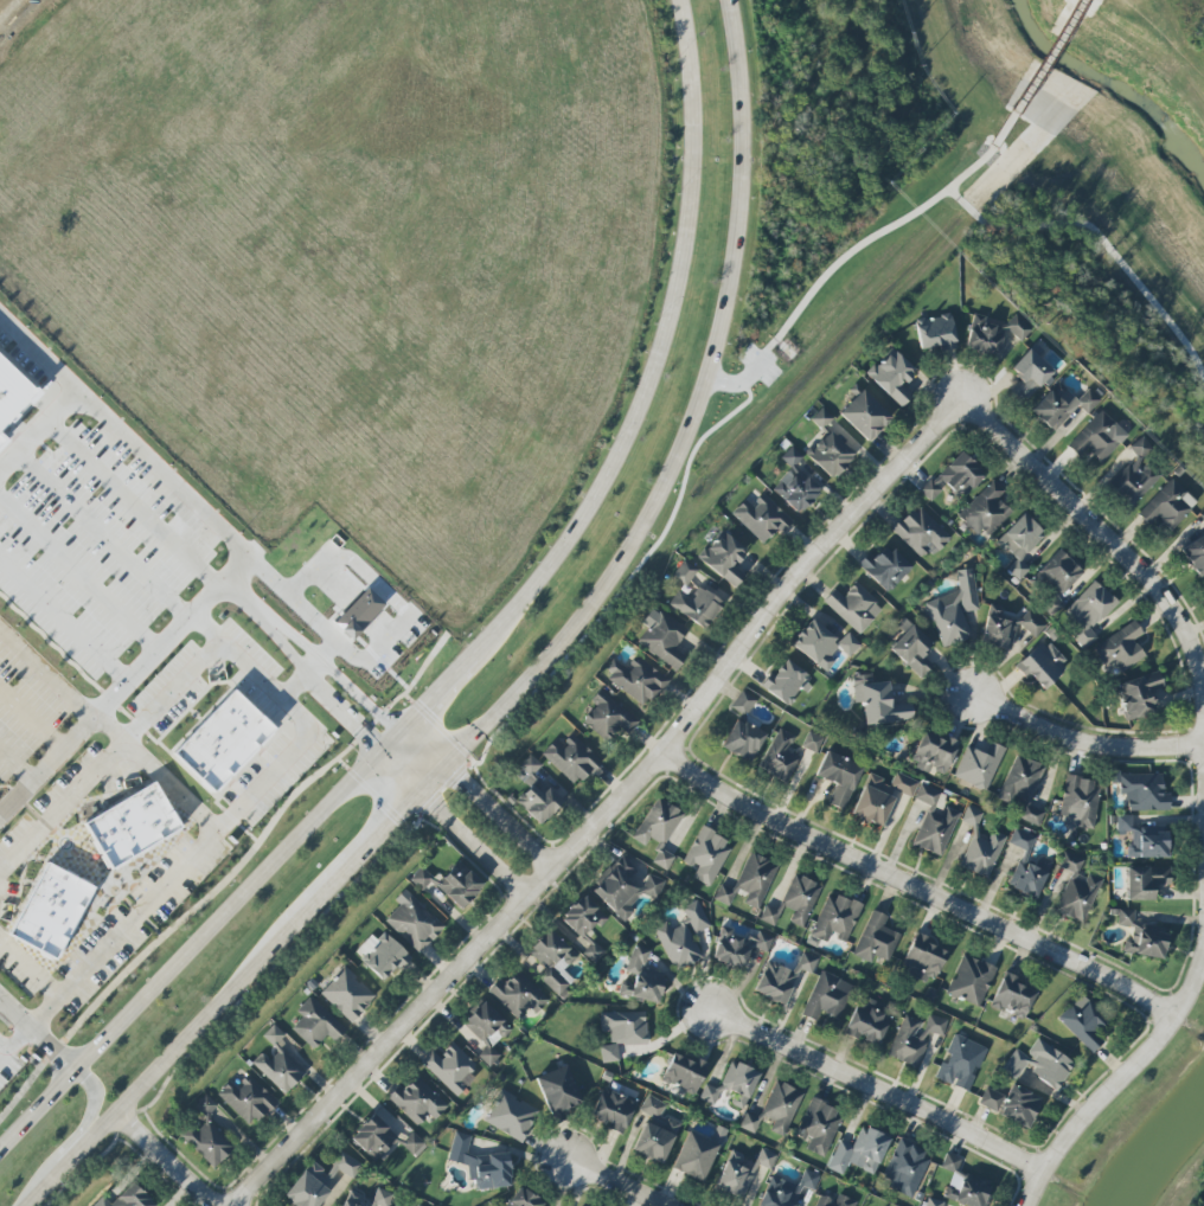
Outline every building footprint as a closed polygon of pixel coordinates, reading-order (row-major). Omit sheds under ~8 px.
[(914,322),(920,350),(940,346),(941,351),(957,348),(950,314),(914,322)] [(1032,330),(1016,314),(1005,325),(1021,341),(1032,330)] [(965,347),(997,356),(1005,326),(973,318),(965,347)] [(1044,351),(1035,343),(1011,369),(1021,379),(1009,391),(1023,404),(1053,371),(1038,357),(1044,351)] [(901,407),(912,396),(901,386),(915,371),(892,349),(867,375),(901,407)] [(9,421),(0,429),(0,357),(33,389),(34,386),(40,392),(12,422),(9,421)] [(1077,400),(1058,381),(1030,410),(1053,432),(1078,406),(1087,414),(1100,401),(1088,389),(1077,400)] [(868,442),(891,417),(862,390),(838,414),(868,442)] [(811,419),(822,429),(833,418),(822,407),(811,419)] [(1087,449),(1100,462),(1127,437),(1103,411),(1067,444),(1079,457),(1087,449)] [(806,455),(833,479),(855,455),(829,431),(806,455)] [(1162,475),(1146,460),(1155,450),(1140,436),(1128,449),(1136,456),(1107,486),(1131,508),(1162,475)] [(772,489),(798,514),(820,491),(795,466),(803,457),(792,446),(781,458),(792,468),(772,489)] [(921,493),(931,502),(945,485),(962,500),(985,474),(958,451),(921,493)] [(1137,515),(1150,527),(1157,519),(1170,532),(1197,503),(1171,479),(1137,515)] [(980,540),(1011,512),(998,498),(1004,492),(994,481),(957,514),(980,540)] [(752,506),(745,499),(732,512),(764,546),(791,521),(764,493),(752,506)] [(949,535),(917,505),(892,531),(925,561),(949,535)] [(996,542),(1015,560),(1006,569),(1018,581),(1030,569),(1020,560),(1044,535),(1022,514),(996,542)] [(734,565),(746,551),(722,530),(698,556),(733,589),(745,576),(734,565)] [(1180,549),(1196,577),(1203,572),(1203,535),(1180,549)] [(910,568),(886,545),(874,557),(868,552),(857,565),(888,593),(910,568)] [(1031,576),(1054,600),(1083,572),(1061,548),(1031,576)] [(698,570),(683,560),(672,577),(686,586),(698,570)] [(982,607),(968,568),(954,573),(960,590),(925,602),(941,648),(971,638),(963,614),(982,607)] [(1117,601),(1094,580),(1062,614),(1076,626),(1069,634),(1085,649),(1096,636),(1091,630),(1117,601)] [(842,597),(834,589),(823,601),(859,634),(883,608),(855,582),(842,597)] [(668,605),(705,629),(723,602),(699,586),(691,598),(678,589),(668,605)] [(687,630),(653,606),(641,623),(647,627),(636,643),(678,671),(687,658),(674,649),(687,630)] [(1034,638),(1045,626),(1030,611),(1018,623),(1034,638)] [(1009,650),(1017,624),(987,615),(980,642),(1009,650)] [(933,666),(921,654),(931,644),(904,617),(898,624),(905,631),(889,648),(921,679),(933,666)] [(840,641),(811,619),(791,644),(826,672),(835,661),(829,655),(840,641)] [(1120,672),(1145,656),(1134,639),(1143,634),(1134,620),(1093,648),(1104,665),(1112,660),(1120,672)] [(861,646),(848,632),(836,643),(849,657),(861,646)] [(1015,667),(1026,679),(1030,675),(1043,690),(1070,665),(1046,639),(1015,667)] [(646,707),(667,680),(636,655),(626,668),(613,658),(602,672),(646,707)] [(762,688),(792,707),(811,677),(782,658),(762,688)] [(911,703),(891,705),(888,681),(874,682),(873,674),(851,676),(854,703),(861,702),(864,726),(913,720),(911,703)] [(173,752),(233,689),(275,730),(216,793),(173,752)] [(638,722),(600,689),(590,701),(596,706),(584,720),(611,743),(622,730),(627,735),(638,722)] [(756,700),(741,690),(730,707),(745,717),(756,700)] [(752,762),(765,732),(735,718),(722,748),(752,762)] [(787,751),(794,735),(777,728),(759,770),(787,782),(798,756),(787,751)] [(817,752),(822,737),(808,731),(802,747),(817,752)] [(959,742),(945,736),(943,740),(923,731),(909,763),(943,778),(959,742)] [(541,754),(576,786),(600,760),(572,734),(561,746),(554,740),(541,754)] [(966,746),(953,777),(986,791),(1004,748),(990,742),(985,753),(966,746)] [(843,811),(863,767),(826,751),(815,776),(836,785),(827,804),(843,811)] [(534,774),(542,765),(529,754),(518,766),(528,775),(522,782),(528,787),(515,802),(541,825),(563,800),(534,774)] [(1045,811),(1028,804),(1044,766),(1015,754),(998,798),(1010,803),(1013,795),(1024,799),(1017,818),(1039,827),(1045,811)] [(868,774),(851,815),(881,827),(895,791),(912,797),(918,781),(895,772),(891,783),(868,774)] [(1165,774),(1119,775),(1119,795),(1127,795),(1127,811),(1166,810),(1165,774)] [(1060,816),(1067,817),(1066,826),(1094,830),(1100,782),(1065,777),(1060,816)] [(114,871),(87,826),(155,783),(182,828),(114,871)] [(941,792),(920,784),(914,799),(928,805),(913,845),(942,857),(959,812),(946,806),(943,815),(933,811),(941,792)] [(632,839),(644,846),(649,837),(660,844),(650,861),(666,871),(675,856),(662,849),(683,813),(657,797),(632,839)] [(988,879),(1006,836),(993,831),(988,841),(974,835),(983,813),(967,806),(961,821),(975,827),(959,866),(988,879)] [(1126,858),(1169,858),(1169,829),(1132,829),(1131,815),(1116,815),(1116,832),(1131,832),(1131,844),(1126,844),(1126,858)] [(696,870),(692,877),(710,887),(732,845),(701,828),(682,862),(696,870)] [(1035,837),(1015,828),(1007,844),(1028,853),(1035,837)] [(1101,880),(1079,871),(1083,859),(1063,851),(1057,867),(1071,872),(1055,912),(1084,923),(1101,880)] [(777,864),(749,852),(734,890),(720,884),(714,900),(729,907),(737,889),(748,894),(744,904),(759,910),(777,864)] [(1051,861),(1038,856),(1035,864),(1018,858),(1008,887),(1037,898),(1051,861)] [(591,891),(622,921),(637,906),(639,907),(646,900),(650,904),(666,887),(652,873),(637,888),(628,879),(636,870),(623,858),(591,891)] [(484,884),(458,861),(435,885),(461,909),(484,884)] [(49,865),(9,936),(57,961),(95,890),(49,865)] [(1126,901),(1155,900),(1155,884),(1171,884),(1170,866),(1125,867),(1126,901)] [(422,891),(433,878),(421,867),(410,880),(422,891)] [(780,904),(794,911),(789,922),(802,928),(822,886),(795,873),(780,904)] [(426,909),(405,889),(395,900),(400,904),(385,921),(420,953),(444,927),(425,910),(426,909)] [(848,941),(861,904),(826,892),(808,944),(817,947),(819,940),(828,943),(831,935),(848,941)] [(599,928),(608,918),(583,894),(560,918),(581,939),(595,924),(599,928)] [(710,927),(698,900),(682,908),(688,920),(670,928),(667,923),(654,929),(674,971),(703,957),(693,935),(710,927)] [(764,907),(759,921),(775,926),(780,912),(764,907)] [(1123,955),(1165,957),(1166,929),(1134,927),(1134,910),(1118,909),(1118,926),(1132,926),(1131,939),(1124,939),(1123,955)] [(900,934),(883,927),(887,917),(872,910),(853,955),(871,963),(874,957),(888,962),(900,934)] [(769,951),(772,935),(749,929),(747,935),(720,928),(712,960),(744,968),(749,947),(769,951)] [(546,969),(538,978),(558,996),(573,980),(563,971),(577,956),(549,930),(528,952),(546,969)] [(361,961),(383,982),(408,955),(386,934),(361,961)] [(946,949),(915,934),(899,968),(931,982),(946,949)] [(595,964),(605,952),(594,942),(583,953),(595,964)] [(659,1002),(664,974),(645,971),(649,948),(632,945),(626,979),(622,978),(618,996),(659,1002)] [(797,967),(811,973),(818,959),(803,952),(797,967)] [(996,968),(963,954),(946,993),(979,1007),(996,968)] [(786,1004),(796,972),(764,962),(754,994),(786,1004)] [(320,993),(351,1022),(375,996),(344,967),(320,993)] [(488,992),(519,1020),(529,1008),(536,1014),(549,1000),(517,971),(504,985),(498,980),(488,992)] [(802,1015),(816,1021),(820,1012),(839,1020),(853,984),(820,971),(802,1015)] [(1016,977),(1005,972),(991,1004),(1024,1018),(1036,992),(1014,983),(1016,977)] [(1102,1042),(1093,1033),(1108,1019),(1083,993),(1057,1017),(1091,1053),(1102,1042)] [(291,1028),(313,1049),(327,1034),(336,1042),(347,1031),(310,996),(296,1011),(302,1017),(291,1028)] [(877,1047),(891,1017),(879,1012),(882,1007),(860,997),(844,1032),(877,1047)] [(493,1048),(512,1028),(482,1001),(463,1023),(488,1045),(478,1056),(490,1066),(500,1055),(493,1048)] [(600,1013),(600,1033),(610,1032),(610,1046),(601,1046),(601,1059),(647,1058),(646,1012),(600,1013)] [(887,1056),(917,1069),(929,1042),(924,1040),(928,1031),(942,1037),(948,1021),(929,1013),(925,1022),(905,1014),(887,1056)] [(252,1063),(286,1094),(306,1071),(277,1045),(286,1035),(273,1024),(262,1037),(279,1051),(270,1061),(261,1053),(252,1063)] [(986,1048),(954,1034),(935,1078),(967,1092),(974,1077),(974,1076),(986,1048)] [(1074,1063),(1037,1038),(1026,1055),(1017,1048),(1002,1070),(1015,1079),(1024,1067),(1057,1089),(1074,1063)] [(420,1062),(457,1096),(474,1077),(470,1073),(477,1065),(453,1043),(439,1057),(431,1050),(420,1062)] [(694,1063),(672,1053),(660,1080),(694,1095),(708,1063),(696,1058),(694,1063)] [(760,1074),(732,1060),(719,1087),(735,1095),(731,1104),(742,1109),(760,1074)] [(535,1077),(550,1115),(582,1103),(566,1064),(535,1077)] [(219,1096),(252,1127),(276,1100),(243,1070),(219,1096)] [(417,1126),(428,1114),(434,1120),(448,1106),(416,1076),(403,1091),(398,1086),(387,1098),(417,1126)] [(804,1093),(777,1080),(760,1115),(776,1123),(773,1130),(783,1135),(804,1093)] [(699,1100),(715,1105),(720,1089),(704,1085),(699,1100)] [(1041,1096),(1010,1085),(998,1117),(1029,1128),(1041,1096)] [(978,1104),(996,1112),(1003,1095),(986,1087),(978,1104)] [(636,1101),(602,1088),(590,1120),(624,1133),(636,1101)] [(484,1124),(522,1141),(537,1108),(500,1091),(484,1124)] [(658,1120),(666,1105),(648,1094),(639,1109),(658,1120)] [(810,1100),(796,1136),(809,1141),(806,1150),(825,1157),(842,1112),(810,1100)] [(754,1133),(760,1119),(745,1112),(739,1127),(754,1133)] [(631,1151),(662,1165),(681,1122),(667,1116),(664,1123),(647,1115),(631,1151)] [(726,1129),(716,1126),(711,1141),(721,1144),(726,1129)] [(889,1137),(861,1126),(853,1145),(838,1139),(827,1169),(843,1175),(848,1164),(874,1174),(889,1137)] [(400,1143),(415,1157),(427,1145),(411,1131),(400,1143)] [(447,1160),(468,1166),(469,1179),(477,1181),(477,1189),(511,1188),(510,1154),(473,1155),(467,1154),(467,1149),(471,1136),(455,1131),(447,1160)] [(705,1181),(717,1142),(685,1131),(673,1171),(705,1181)] [(929,1153),(896,1142),(881,1187),(915,1198),(929,1153)] [(731,1149),(714,1188),(742,1200),(758,1165),(770,1170),(776,1155),(760,1148),(750,1171),(739,1167),(744,1155),(731,1149)] [(296,1205),(318,1205),(329,1190),(325,1188),(338,1170),(352,1179),(362,1165),(342,1151),(327,1172),(310,1160),(284,1198),(296,1205)] [(961,1159),(946,1153),(940,1168),(955,1174),(961,1159)] [(801,1186),(814,1190),(820,1175),(804,1169),(797,1186),(770,1175),(758,1205),(793,1205),(801,1186)] [(961,1178),(958,1186),(949,1183),(943,1197),(965,1205),(982,1205),(989,1189),(961,1178)] [(94,1205),(156,1205),(133,1182),(111,1204),(103,1196),(94,1205)] [(546,1205),(520,1186),(505,1205),(546,1205)] [(374,1205),(377,1205),(389,1205),(393,1193),(376,1188),(370,1205),(374,1205)] [(342,1205),(361,1205),(358,1205),(361,1194),(348,1189),(342,1205)] [(838,1194),(836,1201),(819,1194),(814,1205),(854,1205),(856,1201),(838,1194)] [(944,1202),(928,1197),(926,1205),(943,1205),(944,1202)]
